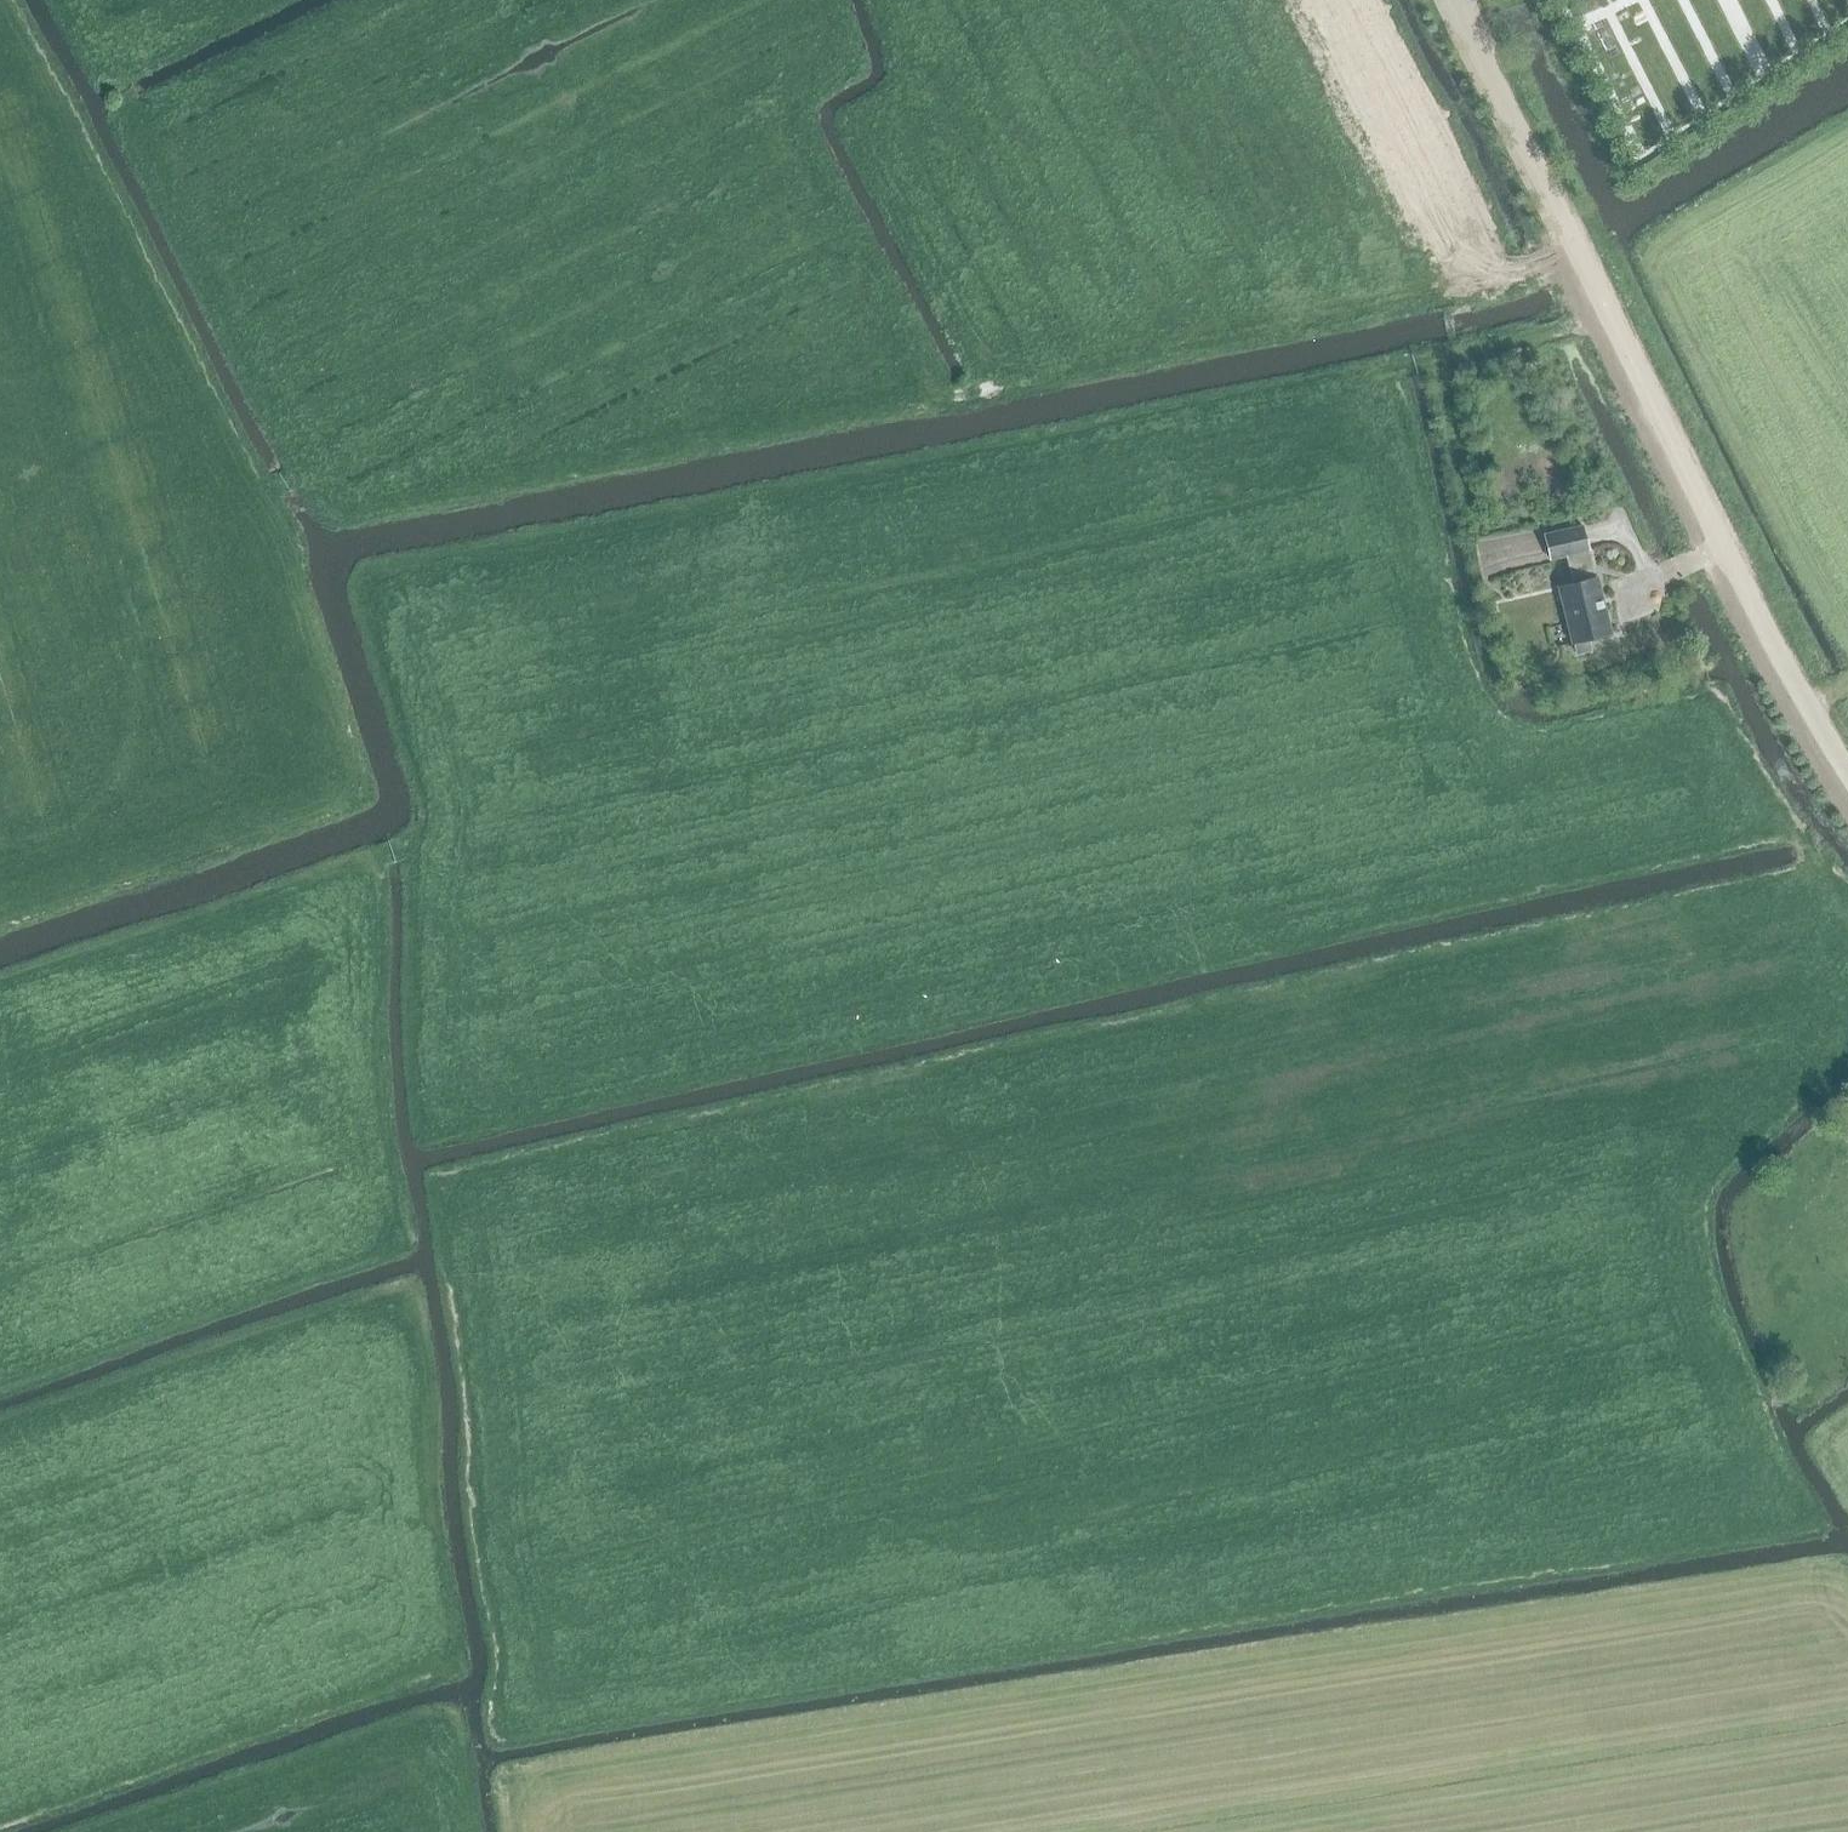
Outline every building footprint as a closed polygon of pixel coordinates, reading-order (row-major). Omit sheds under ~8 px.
[(1594,578),(1587,550),(1588,549),(1583,525),(1544,534),(1550,558),(1566,554),(1573,583),(1559,586),(1576,654),(1592,650),(1589,638),(1610,632),(1596,577),(1594,578)]
